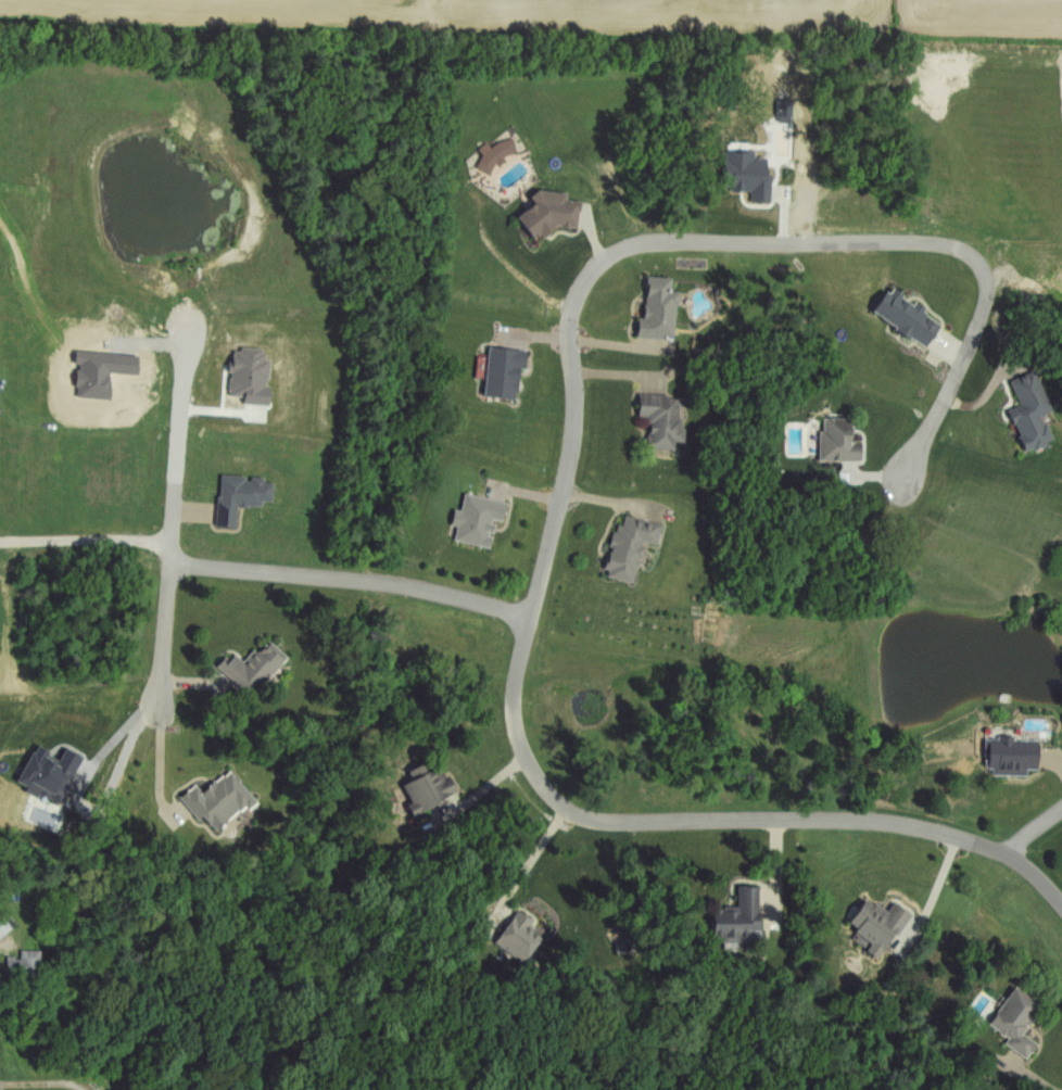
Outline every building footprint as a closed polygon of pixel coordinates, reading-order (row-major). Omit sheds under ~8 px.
[(479,152),(482,154),(475,168),(488,175),(495,162),(503,166),(515,143),(500,136),(493,147),(484,142),(479,152)] [(770,202),(769,174),(765,174),(765,157),(753,158),(752,151),(720,152),(721,190),(749,189),(750,203),(770,202)] [(576,229),(579,201),(564,199),(565,193),(528,189),(525,216),(516,215),(514,233),(544,236),(545,226),(576,229)] [(670,278),(644,276),(642,310),(636,310),(635,337),(674,339),(677,292),(670,291),(670,278)] [(868,316),(925,345),(937,322),(921,314),(924,308),(883,288),(868,316)] [(482,397),(514,400),(516,368),(524,369),(525,350),(485,347),(482,397)] [(267,405),(268,352),(234,351),(234,363),(227,363),(227,396),(240,396),(239,404),(267,405)] [(1007,384),(1017,406),(1003,412),(1022,453),(1050,441),(1039,416),(1049,411),(1033,373),(1007,384)] [(634,406),(634,415),(646,414),(648,450),(672,449),(672,443),(681,442),(679,403),(634,406)] [(862,461),(861,441),(843,441),(843,420),(817,421),(818,462),(862,461)] [(216,527),(236,527),(237,506),(261,507),(262,501),(271,502),(272,483),(263,482),(263,478),(245,477),(245,476),(218,474),(216,527)] [(487,548),(492,520),(503,523),(507,502),(463,494),(459,511),(451,510),(449,524),(455,525),(452,541),(487,548)] [(662,525),(618,515),(603,576),(633,583),(639,558),(645,559),(649,543),(657,545),(662,525)] [(241,662),(227,652),(216,667),(252,694),(282,654),(265,641),(257,653),(251,649),(241,662)] [(1027,776),(1027,770),(1034,770),(1034,740),(1015,740),(1015,736),(984,736),(984,776),(1027,776)] [(13,782),(56,804),(79,759),(59,749),(54,759),(31,747),(13,782)] [(253,799),(226,770),(201,793),(193,785),(181,797),(215,834),(253,799)] [(453,794),(442,773),(429,779),(425,771),(393,787),(402,805),(409,801),(415,813),(453,794)] [(757,887),(738,887),(738,913),(717,913),(717,940),(757,940),(757,887)] [(909,914),(891,903),(885,912),(861,897),(843,925),(870,943),(864,952),(878,961),(909,914)] [(18,925),(6,910),(0,914),(0,938),(18,925)] [(525,952),(539,919),(516,910),(502,943),(525,952)] [(41,969),(41,950),(21,950),(22,970),(41,969)] [(1026,1060),(1037,1044),(1022,1034),(1039,1007),(1011,988),(987,1025),(1008,1039),(1004,1045),(1026,1060)]
